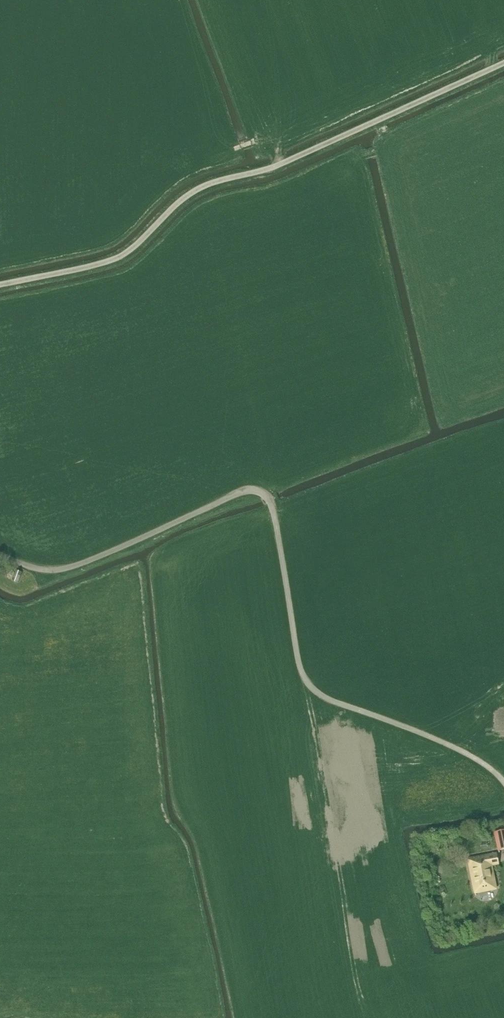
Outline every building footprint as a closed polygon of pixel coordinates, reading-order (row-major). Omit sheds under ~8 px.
[(22,573),(16,571),(12,580),(18,583),(22,573)] [(499,850),(503,849),(503,831),(495,832),(499,850)] [(468,858),(475,894),(497,890),(492,866),(499,865),(498,860),(497,852),(468,858)]
